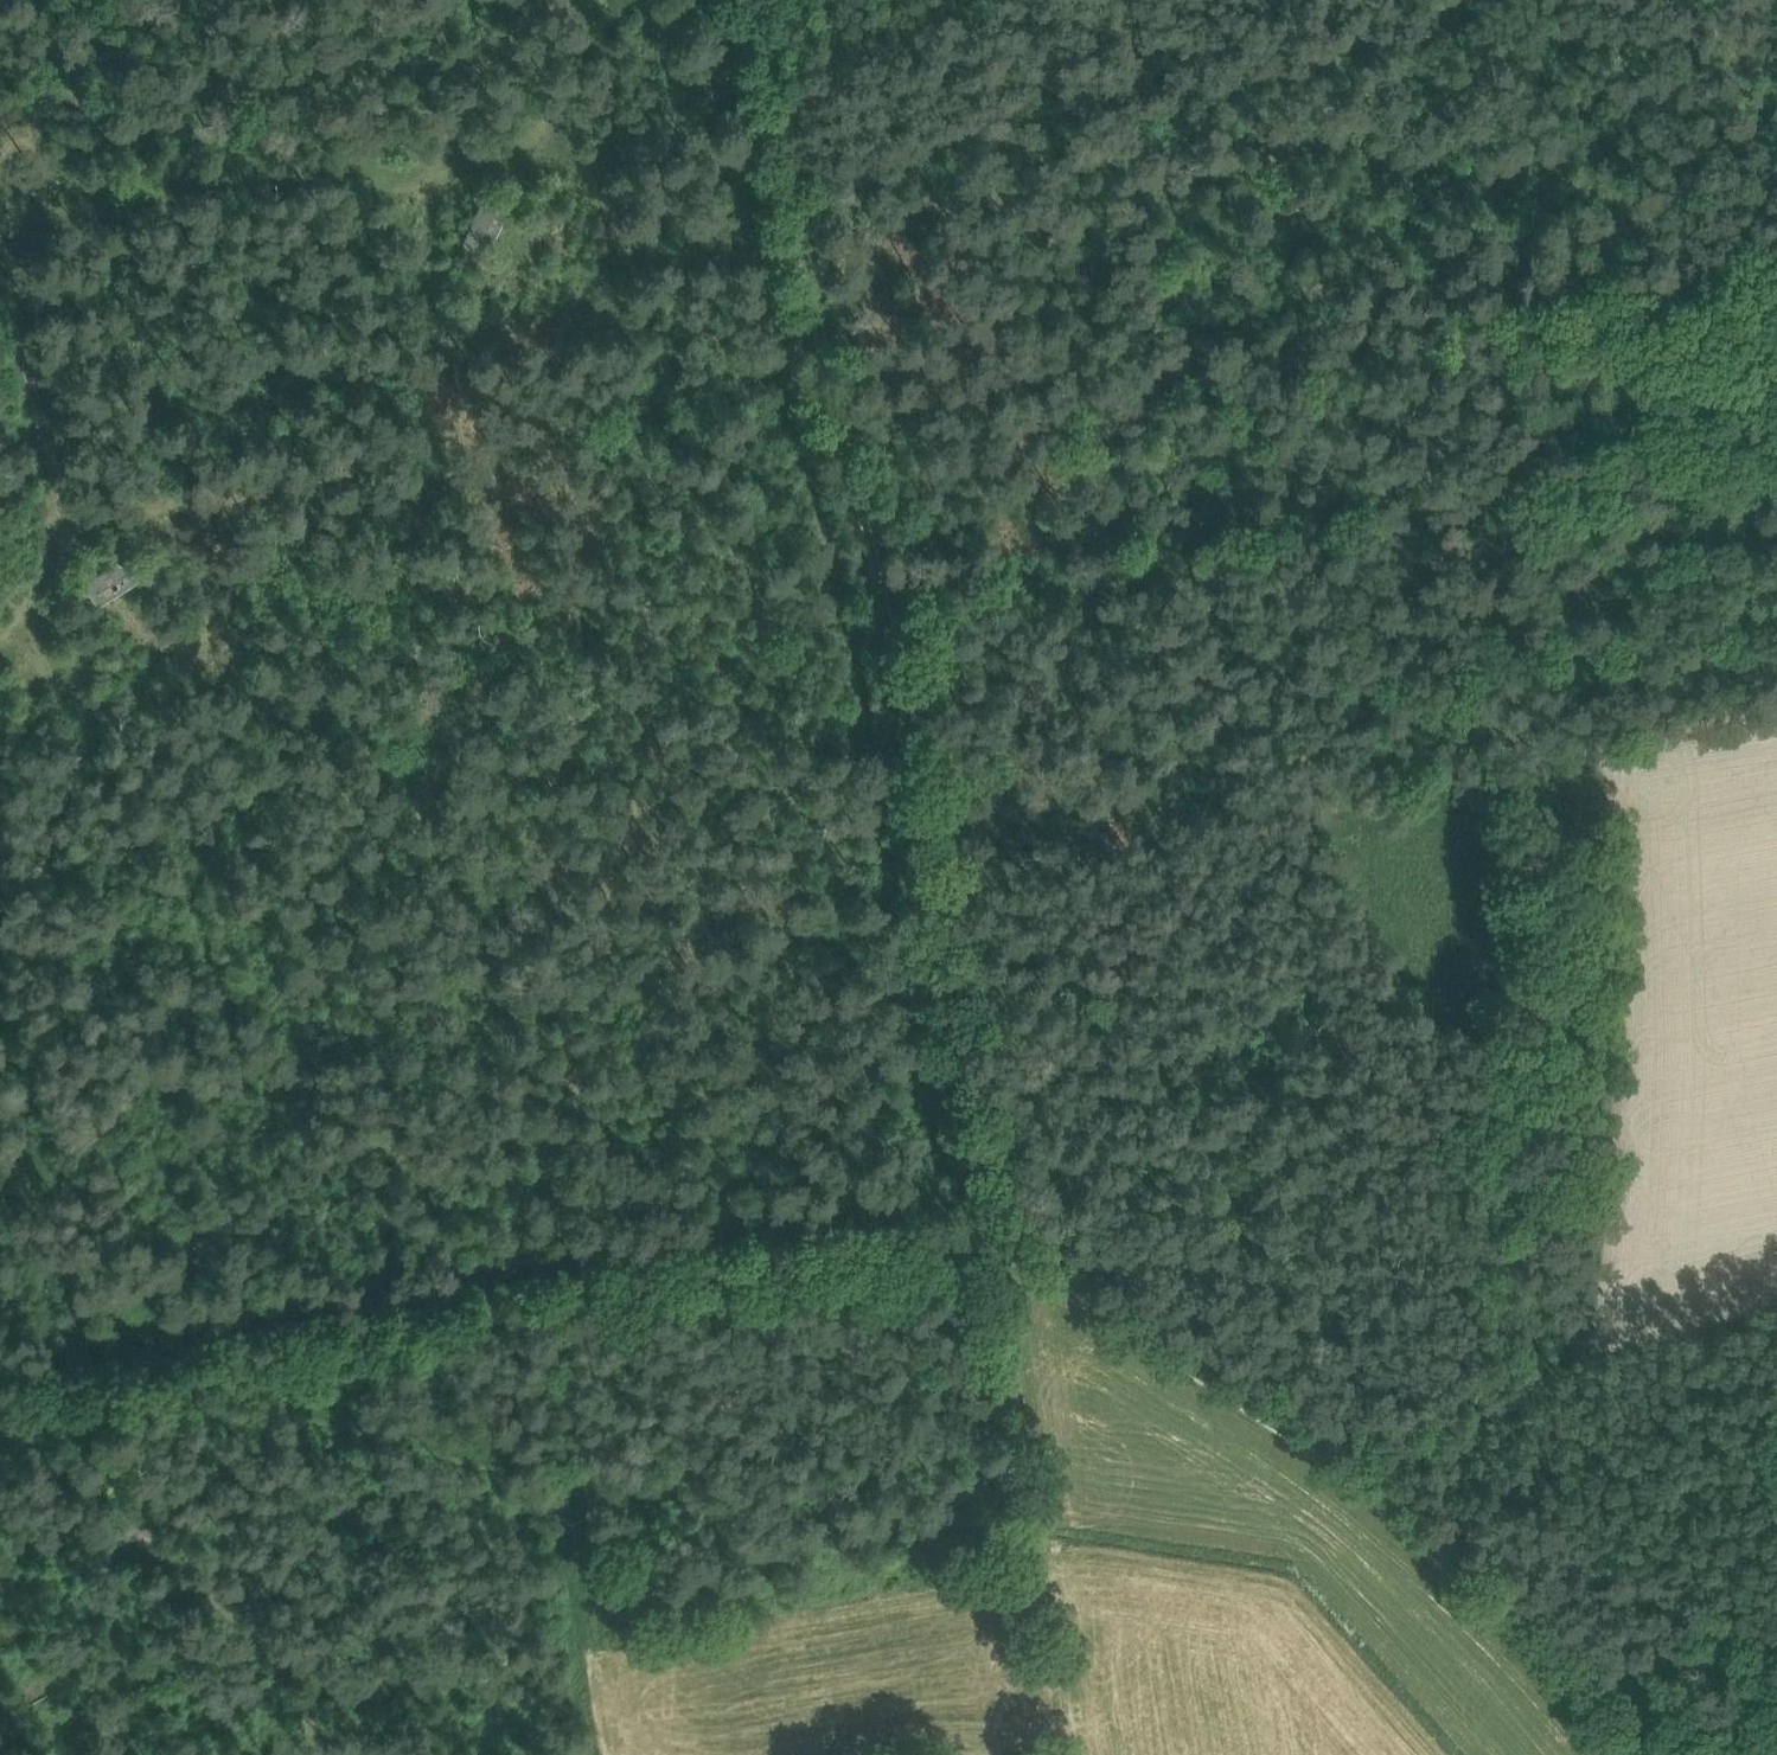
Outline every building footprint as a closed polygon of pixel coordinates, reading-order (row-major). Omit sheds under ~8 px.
[(517,210),(489,198),(472,238),(500,250),(517,210)] [(129,559),(96,579),(110,603),(143,583),(129,559)]
